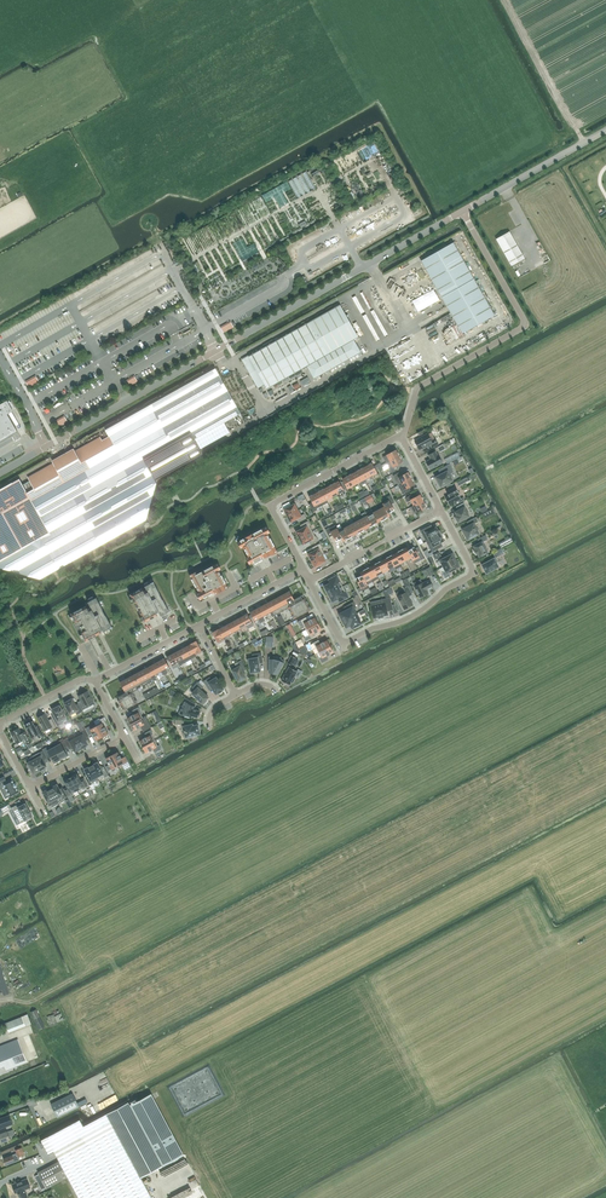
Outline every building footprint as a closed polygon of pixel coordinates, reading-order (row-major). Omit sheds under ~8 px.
[(303,170),(285,180),(293,196),(312,187),(306,175),(303,170)] [(525,258),(509,232),(496,239),(511,266),(525,258)] [(421,261),(462,334),(495,315),(453,242),(421,261)] [(391,289),(395,292),(400,288),(393,280),(388,284),(392,288),(391,289)] [(252,355),(243,360),(249,370),(257,384),(258,387),(264,384),(267,388),(307,365),(314,377),(360,352),(353,339),(358,336),(341,306),(310,323),(257,353),(257,352),(252,355)] [(0,490),(0,568),(8,570),(10,571),(13,572),(41,579),(54,572),(56,571),(86,554),(93,550),(95,549),(146,520),(157,483),(155,481),(203,454),(195,439),(241,413),(216,368),(105,430),(109,436),(102,440),(86,449),(76,455),(74,451),(74,450),(63,456),(53,462),(56,466),(30,481),(23,485),(21,482),(20,479),(0,490)] [(17,432),(17,431),(17,432),(17,431),(7,414),(5,411),(11,408),(11,407),(7,401),(7,400),(7,401),(0,405),(0,441),(17,432)] [(55,425),(62,421),(59,416),(53,420),(55,425)] [(427,450),(438,444),(435,438),(431,432),(428,434),(427,434),(415,440),(419,449),(423,448),(425,451),(427,450)] [(390,461),(399,456),(396,450),(386,455),(383,457),(386,463),(390,461)] [(431,459),(426,462),(430,469),(442,463),(438,455),(435,451),(429,455),(431,459)] [(454,451),(441,457),(443,460),(455,455),(454,451)] [(403,462),(399,456),(390,461),(386,463),(389,468),(391,472),(399,468),(397,465),(398,464),(403,462)] [(366,466),(371,476),(377,473),(372,463),(366,466)] [(441,474),(436,477),(438,482),(437,482),(439,487),(441,486),(441,487),(452,481),(453,480),(449,474),(453,472),(449,464),(439,470),(441,474)] [(365,479),(371,476),(366,466),(360,469),(365,479)] [(367,482),(365,479),(360,469),(354,472),(359,482),(361,485),(367,482)] [(398,478),(401,483),(411,478),(408,472),(402,475),(401,471),(393,475),(395,479),(398,478)] [(354,472),(348,475),(354,485),(359,482),(354,472)] [(354,485),(348,475),(342,479),(348,488),(354,485)] [(467,477),(457,483),(459,486),(469,481),(467,477)] [(415,484),(411,478),(401,483),(398,485),(403,495),(411,491),(409,487),(415,484)] [(338,494),(339,497),(339,496),(345,493),(338,481),(332,484),(338,494)] [(332,497),(338,494),(332,484),(327,487),(332,497)] [(332,497),(327,487),(321,490),(326,500),(327,500),(332,497)] [(448,495),(445,497),(449,505),(461,499),(458,493),(459,493),(455,487),(446,492),(448,495)] [(328,503),(327,500),(326,500),(321,490),(315,493),(322,506),(328,503)] [(322,506),(315,493),(309,496),(312,502),(309,504),(313,512),(317,510),(316,509),(322,506)] [(411,500),(414,506),(423,500),(420,494),(414,498),(413,494),(405,498),(407,502),(408,501),(411,500)] [(381,501),(384,507),(384,506),(388,513),(394,510),(391,504),(394,502),(390,495),(387,497),(387,498),(381,501)] [(341,498),(330,506),(333,510),(344,503),(341,498)] [(423,500),(414,506),(411,507),(414,513),(427,506),(423,500)] [(455,518),(457,522),(458,521),(458,522),(469,516),(464,507),(466,507),(464,503),(456,507),(458,511),(455,512),(457,516),(456,517),(456,518),(455,518)] [(288,515),(288,516),(298,510),(295,504),(285,510),(286,512),(286,513),(287,515),(288,515)] [(390,516),(388,513),(384,506),(384,507),(379,509),(384,519),(390,516)] [(373,513),(378,522),(384,520),(384,519),(379,509),(379,510),(373,513)] [(298,510),(288,516),(288,517),(289,519),(290,519),(291,522),(297,519),(299,522),(306,518),(304,514),(301,516),(298,510)] [(367,516),(373,526),(378,523),(378,522),(373,513),(367,516)] [(367,516),(361,519),(367,529),(372,526),(373,526),(367,516)] [(468,539),(479,534),(473,524),(478,522),(476,517),(467,522),(469,526),(462,529),(468,539)] [(361,519),(356,522),(361,532),(367,529),(361,519)] [(300,537),(300,538),(312,531),(309,526),(310,525),(308,521),(301,525),(302,529),(297,532),(298,535),(299,537),(299,538),(300,537)] [(356,522),(350,525),(355,535),(361,532),(356,522)] [(336,541),(342,538),(338,531),(339,531),(337,528),(336,525),(330,528),(329,528),(326,530),(330,537),(333,535),(336,541)] [(355,535),(350,525),(344,528),(350,538),(355,535)] [(426,541),(441,533),(440,530),(438,531),(436,527),(433,529),(431,525),(420,531),(426,541)] [(270,553),(276,550),(268,534),(265,528),(264,527),(240,541),(243,547),(248,556),(251,562),(252,563),(254,562),(255,564),(255,563),(257,562),(257,563),(258,563),(258,562),(259,561),(259,562),(259,561),(262,560),(263,560),(262,559),(261,558),(262,557),(264,556),(265,558),(271,554),(270,553)] [(344,528),(339,531),(338,531),(342,538),(344,541),(350,538),(344,528)] [(415,542),(421,539),(416,528),(410,530),(415,542)] [(312,531),(300,538),(300,539),(301,541),(302,541),(303,544),(309,541),(311,545),(318,541),(316,537),(315,537),(312,531)] [(441,533),(426,541),(432,552),(443,546),(441,543),(444,541),(442,537),(443,536),(441,533)] [(479,557),(488,552),(482,542),(488,539),(485,535),(478,539),(480,543),(474,546),(475,550),(474,551),(476,554),(477,553),(479,557)] [(422,540),(416,543),(421,552),(427,549),(422,540)] [(322,555),(325,554),(324,554),(321,548),(322,548),(320,543),(312,547),(314,551),(309,554),(310,557),(311,559),(311,560),(312,560),(322,555)] [(401,550),(406,560),(411,557),(412,557),(408,550),(407,547),(401,550)] [(414,547),(408,550),(412,557),(411,557),(415,563),(424,558),(419,549),(416,551),(415,549),(414,547)] [(501,549),(493,553),(496,557),(504,553),(501,549)] [(400,563),(406,560),(401,550),(395,553),(400,563)] [(402,566),(400,563),(395,553),(389,556),(394,566),(396,569),(402,566)] [(441,563),(443,567),(455,560),(454,558),(455,557),(453,553),(443,559),(440,554),(434,558),(438,565),(441,563)] [(322,555),(312,560),(312,561),(313,563),(314,564),(315,566),(321,563),(323,567),(330,563),(328,559),(325,561),(322,555)] [(389,557),(383,560),(389,569),(394,566),(389,556),(389,557)] [(481,565),(486,574),(499,567),(494,558),(481,565)] [(378,563),(383,573),(389,569),(383,560),(378,563)] [(455,560),(443,567),(442,567),(444,571),(442,572),(445,579),(452,575),(450,572),(460,566),(458,562),(457,563),(456,560),(455,560)] [(372,566),(377,576),(383,573),(378,563),(372,566)] [(191,577),(199,592),(202,599),(208,596),(210,595),(211,594),(214,592),(221,589),(227,585),(219,570),(219,569),(218,568),(216,564),(197,574),(191,577)] [(379,578),(377,576),(372,566),(366,569),(373,581),(379,578)] [(434,574),(430,567),(426,569),(430,576),(434,574)] [(360,572),(362,575),(362,576),(367,585),(367,584),(373,581),(366,569),(360,572)] [(325,589),(327,594),(343,586),(337,575),(329,579),(331,583),(325,586),(325,587),(325,589)] [(369,588),(367,584),(367,585),(362,576),(362,575),(356,578),(361,587),(362,590),(363,591),(369,588)] [(423,583),(415,587),(420,598),(428,593),(427,590),(433,587),(429,580),(423,583)] [(145,622),(155,617),(153,615),(159,612),(161,616),(167,613),(170,612),(168,608),(163,599),(162,599),(160,594),(153,582),(145,586),(148,592),(145,593),(142,588),(130,594),(137,607),(139,607),(140,608),(138,609),(145,622)] [(343,586),(327,594),(330,600),(332,600),(333,601),(339,598),(341,602),(349,597),(343,586)] [(404,610),(413,605),(409,596),(412,594),(408,586),(404,588),(406,592),(397,597),(404,610)] [(290,591),(268,603),(274,616),(288,608),(294,619),(311,610),(305,598),(303,599),(301,596),(294,599),(290,591)] [(230,593),(218,596),(219,601),(232,597),(230,593)] [(86,605),(68,615),(83,643),(99,634),(98,632),(103,630),(104,632),(112,627),(96,597),(88,602),(92,609),(89,611),(86,605)] [(390,598),(382,600),(383,603),(371,606),(374,618),(378,617),(379,618),(383,617),(383,616),(388,614),(387,611),(393,610),(390,598)] [(341,621),(356,614),(353,609),(357,607),(354,602),(345,606),(347,610),(339,614),(341,621)] [(265,612),(267,615),(270,613),(273,617),(274,616),(268,603),(262,606),(265,612)] [(262,619),(263,622),(265,620),(264,618),(263,616),(267,615),(265,612),(262,606),(256,609),(262,619)] [(262,619),(256,609),(250,612),(253,618),(255,621),(259,619),(260,620),(261,623),(263,622),(262,619)] [(369,616),(365,609),(359,612),(361,615),(365,613),(367,617),(369,616)] [(242,616),(246,625),(248,628),(254,625),(247,613),(242,616)] [(356,614),(341,621),(342,622),(346,627),(351,625),(352,628),(356,626),(357,627),(360,625),(360,624),(361,623),(356,614)] [(286,623),(285,623),(281,615),(276,618),(280,626),(286,623)] [(241,629),(246,625),(242,616),(236,620),(241,629)] [(306,629),(318,623),(315,617),(311,619),(308,620),(306,617),(301,620),(306,629)] [(235,632),(241,629),(236,620),(230,623),(235,632)] [(229,635),(235,632),(230,623),(224,626),(229,635)] [(318,623),(306,629),(309,635),(304,638),(306,641),(316,635),(314,633),(321,629),(318,623)] [(223,638),(229,635),(224,626),(219,629),(223,638)] [(225,641),(223,638),(219,629),(216,630),(216,629),(212,631),(219,644),(225,641)] [(318,652),(330,646),(329,644),(330,643),(328,639),(324,642),(323,641),(320,643),(318,640),(313,643),(318,652)] [(190,644),(196,656),(202,653),(203,653),(196,641),(190,644)] [(191,659),(196,656),(190,644),(184,647),(191,659)] [(330,646),(318,652),(321,658),(320,659),(322,663),(329,659),(327,656),(334,652),(330,646)] [(185,662),(191,659),(184,647),(179,650),(185,662)] [(179,665),(185,662),(179,650),(173,653),(179,665)] [(173,668),(179,665),(173,653),(167,657),(173,668)] [(253,659),(247,660),(249,664),(251,673),(252,673),(252,674),(256,673),(256,672),(260,671),(259,663),(263,663),(261,653),(252,655),(253,659)] [(292,665),(293,663),(295,659),(296,658),(291,655),(287,663),(292,665)] [(280,661),(273,659),(273,657),(269,657),(269,672),(277,675),(285,661),(281,659),(280,661)] [(159,661),(165,674),(168,673),(166,669),(169,667),(165,658),(159,661)] [(245,668),(242,660),(235,663),(237,668),(232,670),(238,682),(242,680),(246,679),(245,678),(246,678),(242,669),(245,668)] [(163,675),(165,674),(159,661),(153,664),(158,673),(161,671),(163,675)] [(154,675),(158,673),(153,664),(147,667),(153,678),(154,680),(156,679),(154,675)] [(150,679),(153,678),(147,667),(141,671),(144,676),(148,684),(151,682),(150,679)] [(295,678),(294,677),(297,672),(297,671),(289,667),(281,680),(290,685),(291,682),(293,683),(295,678)] [(148,684),(144,676),(143,677),(140,671),(134,675),(139,685),(142,684),(143,686),(148,684)] [(137,687),(139,685),(134,675),(128,678),(130,683),(135,691),(138,689),(137,687)] [(182,682),(185,686),(192,682),(190,677),(182,682)] [(224,689),(216,677),(212,680),(210,677),(203,681),(209,689),(212,687),(216,694),(218,693),(222,691),(222,690),(224,689)] [(135,691),(130,683),(129,684),(126,679),(120,682),(125,693),(119,697),(120,699),(118,700),(124,710),(137,703),(132,693),(135,691)] [(192,693),(203,703),(204,704),(207,701),(206,700),(209,697),(201,690),(204,687),(198,681),(192,687),(195,690),(192,693)] [(80,706),(83,712),(84,713),(90,710),(88,706),(94,703),(87,691),(79,696),(83,704),(80,706)] [(179,714),(183,715),(183,716),(189,718),(190,717),(191,718),(192,716),(198,718),(198,716),(199,717),(200,713),(199,713),(200,711),(194,709),(196,704),(185,698),(181,708),(179,714)] [(83,712),(80,706),(79,704),(76,706),(72,699),(70,700),(69,699),(65,701),(66,703),(65,703),(71,714),(75,712),(77,715),(83,712)] [(53,718),(58,727),(63,724),(61,720),(66,717),(59,706),(58,707),(58,706),(53,708),(54,709),(52,710),(56,716),(53,718)] [(131,724),(141,718),(143,718),(140,712),(141,711),(139,707),(132,711),(134,714),(131,716),(127,718),(131,724)] [(38,718),(45,731),(50,728),(51,731),(57,727),(52,719),(49,720),(45,714),(38,718)] [(96,725),(102,737),(108,734),(106,730),(107,730),(105,726),(107,725),(103,718),(100,719),(101,722),(96,725)] [(141,718),(131,724),(134,730),(137,728),(141,727),(143,730),(146,728),(141,718)] [(25,725),(32,738),(37,735),(39,738),(44,736),(39,726),(36,728),(33,721),(30,722),(27,723),(27,724),(25,725)] [(96,740),(102,737),(96,725),(90,728),(89,727),(85,729),(89,735),(92,733),(94,737),(96,740)] [(192,725),(184,727),(185,730),(184,731),(184,732),(185,732),(185,733),(184,734),(185,739),(192,738),(191,735),(200,734),(199,732),(201,732),(199,726),(198,727),(198,725),(193,726),(192,725)] [(11,732),(17,743),(17,744),(25,740),(26,742),(30,740),(26,734),(23,736),(19,728),(11,732)] [(76,738),(82,749),(87,746),(86,745),(88,744),(84,738),(88,736),(84,729),(80,731),(82,735),(76,738)] [(143,747),(155,740),(152,735),(153,734),(151,730),(145,733),(146,737),(143,738),(143,739),(140,741),(143,747)] [(82,749),(76,738),(70,741),(68,738),(64,740),(67,746),(68,747),(72,745),(75,751),(77,750),(77,752),(82,749)] [(67,746),(64,740),(63,739),(59,741),(61,745),(55,748),(61,759),(63,758),(63,759),(69,756),(67,752),(66,753),(63,748),(67,746)] [(155,740),(143,747),(146,753),(149,751),(150,751),(153,749),(155,753),(161,749),(159,745),(158,746),(155,740)] [(61,759),(55,748),(49,752),(46,747),(42,750),(43,751),(46,757),(50,755),(53,760),(52,760),(54,764),(59,761),(59,760),(61,759)] [(47,758),(46,757),(43,751),(39,753),(41,756),(35,759),(41,771),(46,768),(46,767),(47,766),(43,760),(47,758)] [(112,755),(118,766),(127,761),(124,757),(122,758),(120,755),(118,752),(112,755)] [(108,771),(118,766),(112,755),(106,758),(108,762),(107,762),(109,765),(106,767),(108,771)] [(41,771),(35,759),(33,756),(30,758),(32,761),(28,763),(33,774),(35,773),(35,774),(41,771)] [(91,766),(98,779),(104,776),(105,777),(109,775),(104,766),(100,768),(97,761),(92,764),(93,765),(91,766)] [(98,779),(91,766),(89,767),(89,766),(84,768),(88,775),(84,777),(89,786),(93,784),(92,782),(98,779)] [(71,777),(78,790),(82,788),(83,789),(88,787),(84,778),(81,780),(76,772),(72,775),(72,776),(71,777)] [(12,778),(6,781),(5,779),(3,774),(0,775),(0,787),(4,785),(10,797),(19,792),(17,787),(15,783),(12,778)] [(78,790),(71,777),(69,778),(68,777),(63,780),(67,787),(65,789),(69,797),(73,795),(72,793),(78,790)] [(49,787),(57,802),(68,796),(63,787),(59,789),(57,784),(56,785),(55,784),(49,787)] [(50,806),(57,802),(49,787),(43,790),(44,791),(43,792),(50,806)] [(17,805),(12,807),(21,823),(33,816),(25,803),(18,807),(17,805)] [(9,804),(1,808),(3,813),(11,808),(9,804)] [(10,993),(9,990),(0,964),(0,990),(2,990),(3,995),(10,993)] [(39,1030),(45,1027),(36,1009),(30,1012),(39,1030)] [(53,1012),(55,1016),(57,1022),(64,1019),(59,1009),(53,1012)] [(51,1026),(57,1024),(53,1014),(47,1017),(51,1026)] [(9,1032),(26,1025),(22,1016),(5,1023),(9,1032)] [(18,1039),(0,1046),(0,1068),(5,1066),(6,1070),(27,1062),(18,1039)] [(58,1117),(79,1107),(73,1093),(51,1104),(58,1117)] [(154,1099),(152,1095),(151,1094),(130,1105),(129,1106),(128,1102),(107,1113),(113,1124),(115,1129),(132,1160),(135,1167),(141,1177),(162,1166),(184,1155),(154,1099)] [(13,1124),(12,1123),(18,1121),(16,1116),(11,1118),(10,1115),(0,1118),(0,1128),(13,1124)] [(48,1154),(54,1151),(83,1136),(86,1134),(87,1134),(86,1131),(84,1128),(80,1120),(41,1140),(47,1152),(48,1154)] [(54,1151),(59,1161),(68,1177),(79,1197),(151,1197),(152,1197),(141,1177),(135,1167),(132,1160),(115,1129),(91,1142),(87,1134),(86,1134),(83,1136),(54,1151)] [(0,1134),(0,1143),(10,1139),(9,1136),(14,1134),(13,1130),(8,1132),(7,1131),(0,1134)] [(6,1165),(15,1162),(20,1160),(19,1157),(25,1154),(22,1147),(15,1150),(16,1153),(12,1155),(3,1158),(6,1165)] [(68,1177),(59,1161),(38,1172),(46,1188),(68,1177)] [(27,1196),(25,1190),(30,1188),(27,1179),(12,1184),(12,1186),(12,1187),(13,1188),(14,1189),(15,1193),(17,1193),(19,1197),(22,1197),(27,1196)]
